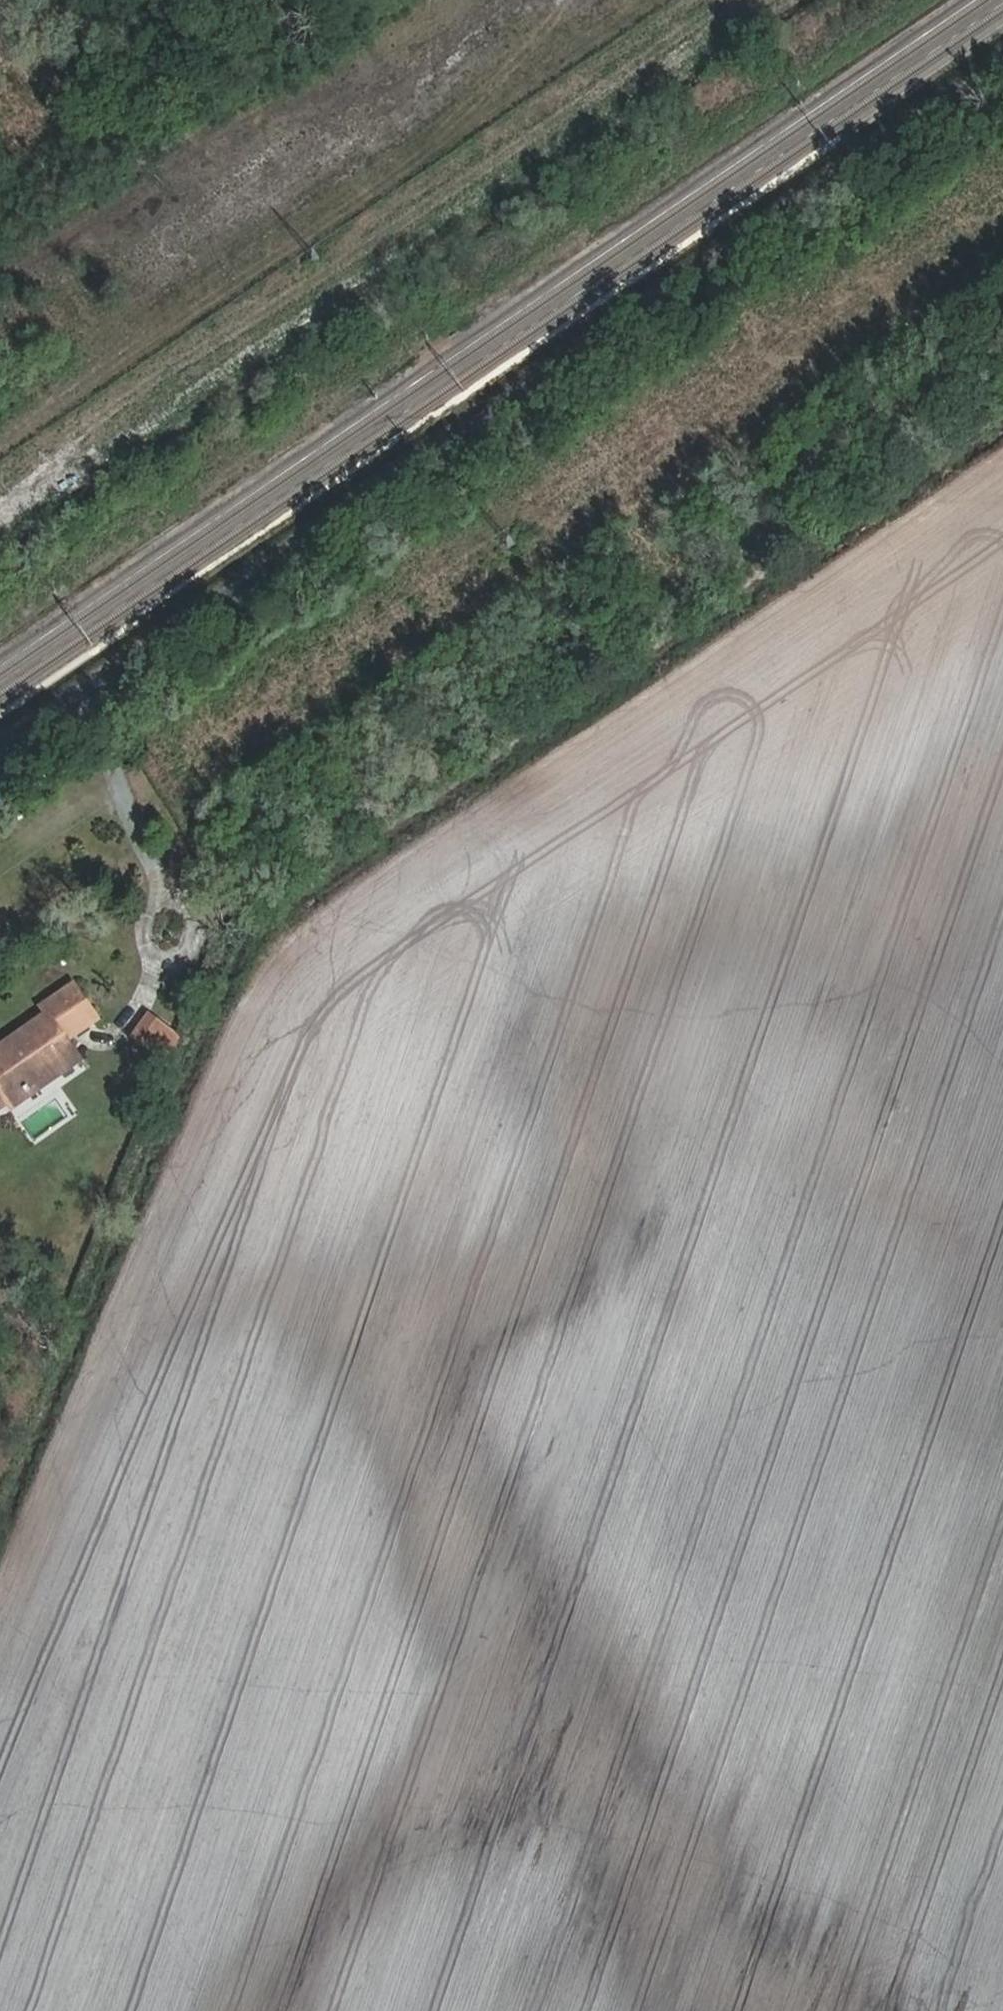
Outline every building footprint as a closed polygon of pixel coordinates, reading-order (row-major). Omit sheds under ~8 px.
[(65,990),(0,1034),(0,1097),(2,1100),(93,1038),(79,1019),(109,996),(86,961),(58,979),(65,990)] [(153,1008),(134,1030),(167,1058),(186,1036),(153,1008)]
